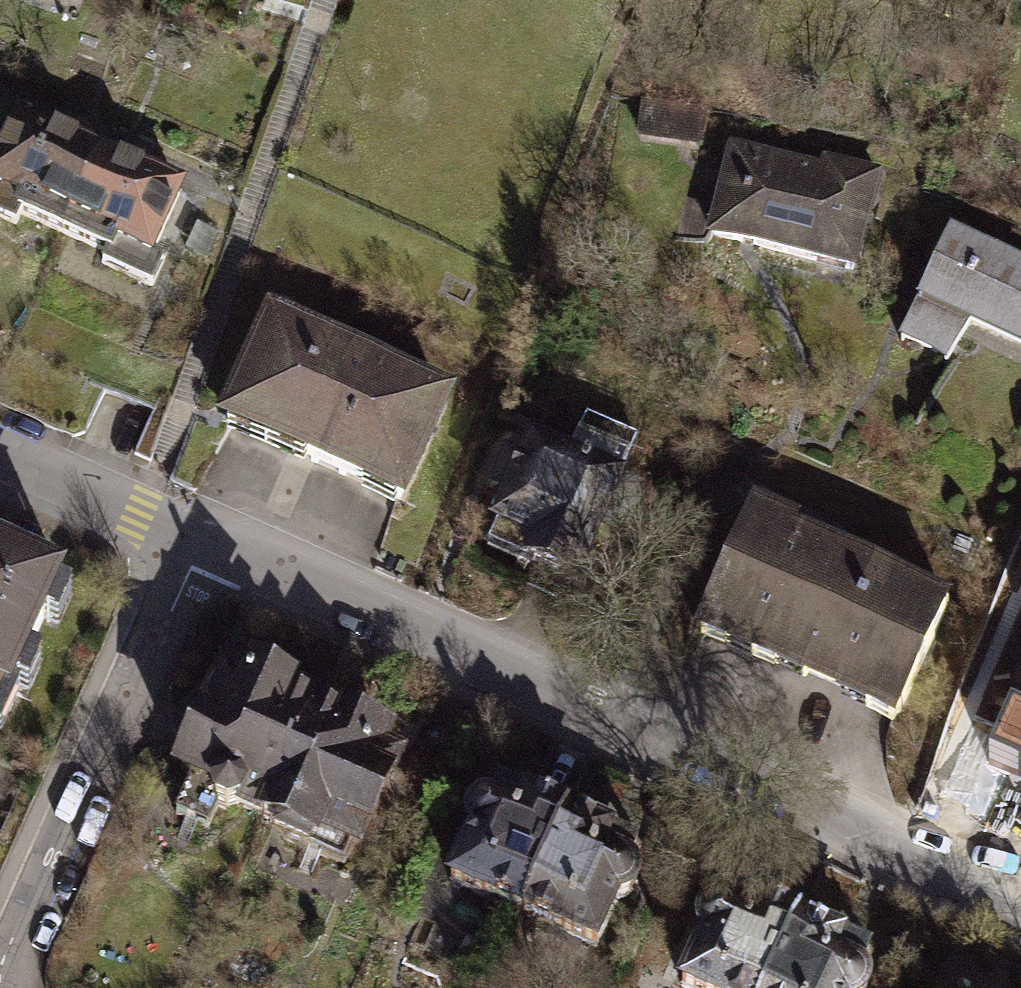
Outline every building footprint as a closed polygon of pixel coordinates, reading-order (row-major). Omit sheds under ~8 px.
[(641,143),(701,153),(708,113),(648,103),(641,143)] [(7,118),(0,134),(0,235),(10,239),(17,221),(59,238),(94,155),(7,118)] [(727,144),(700,239),(854,283),(885,175),(825,157),(821,171),(727,144)] [(181,191),(94,155),(59,238),(99,255),(92,272),(150,296),(164,264),(152,260),(181,191)] [(944,232),(891,346),(947,372),(964,337),(1020,363),(1020,267),(944,232)] [(452,398),(264,315),(209,438),(398,521),(452,398)] [(519,437),(468,552),(536,582),(552,547),(582,560),(634,442),(579,417),(561,456),(519,437)] [(796,531),(746,508),(681,650),(886,744),(951,600),(905,579),(899,592),(791,543),(796,531)] [(2,714),(9,700),(20,705),(34,674),(22,669),(38,634),(49,639),(64,606),(52,601),(58,588),(0,563),(0,713),(2,714)] [(313,704),(216,659),(159,784),(184,795),(172,822),(209,839),(221,812),(256,828),(313,704)] [(410,748),(313,704),(256,828),(353,872),(410,748)] [(1010,713),(990,763),(1020,776),(1020,718),(1010,713)] [(559,816),(476,780),(468,798),(459,800),(449,825),(453,834),(427,894),(509,930),(559,816)] [(641,851),(559,816),(509,930),(591,965),(617,907),(627,902),(638,876),(634,867),(641,851)] [(710,888),(702,905),(692,908),(682,933),(686,941),(666,987),(764,987),(792,923),(710,888)] [(792,923),(764,987),(870,987),(872,984),(868,974),(875,959),(792,923)]
